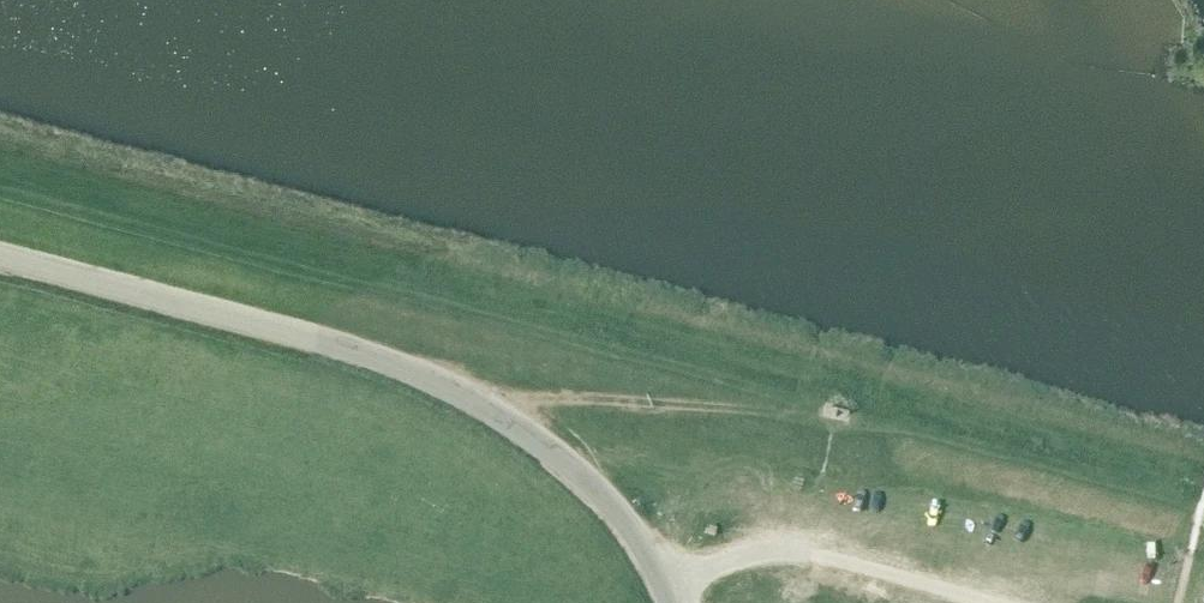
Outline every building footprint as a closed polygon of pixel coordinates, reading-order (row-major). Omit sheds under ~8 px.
[(739,484),(742,506),(753,504),(750,482),(739,484)]
